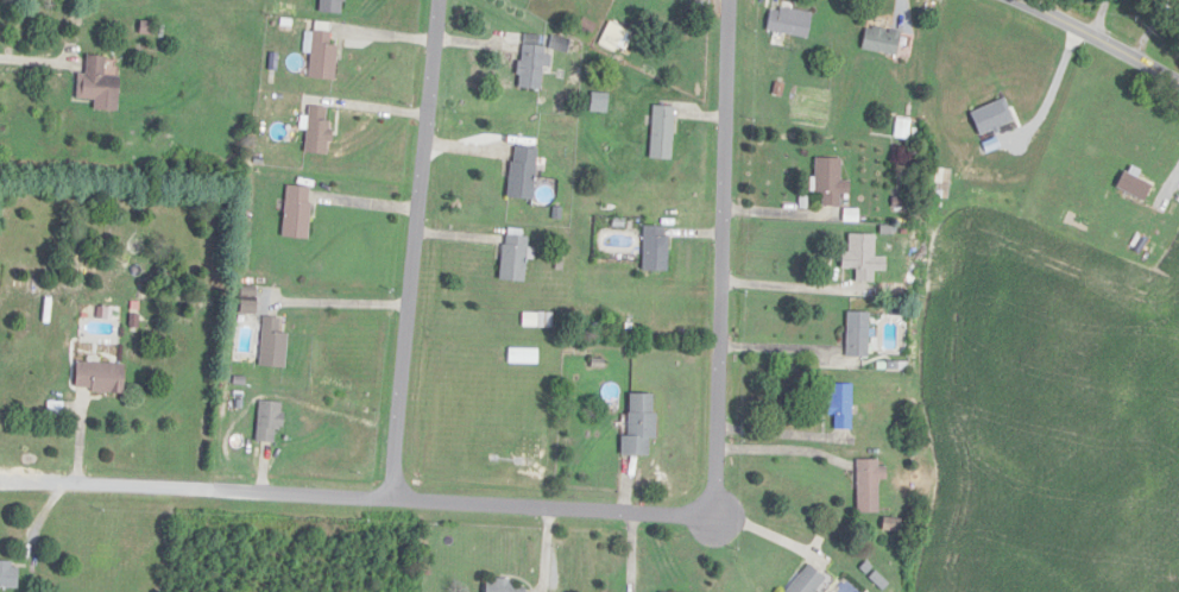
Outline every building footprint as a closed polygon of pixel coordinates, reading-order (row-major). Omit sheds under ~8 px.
[(323,13),(346,13),(346,0),(323,0),(323,13)] [(811,38),(815,13),(773,6),(769,31),(811,38)] [(901,56),(904,32),(868,27),(865,51),(901,56)] [(340,45),(333,45),(334,30),(314,29),(312,78),(338,80),(340,45)] [(522,89),(547,90),(548,46),(523,45),(522,89)] [(79,74),(78,99),(97,100),(97,111),(121,112),(122,77),(107,76),(107,56),(88,55),(88,74),(79,74)] [(308,153),(331,155),(334,107),(309,105),(308,128),(309,128),(308,153)] [(677,107),(655,106),(654,159),(675,160),(677,107)] [(540,148),(515,146),(511,198),(535,200),(540,148)] [(843,159),(816,159),(816,193),(825,193),(825,207),(842,207),(842,194),(853,194),(853,181),(843,181),(843,159)] [(289,239),(313,238),(311,187),(286,188),(289,239)] [(645,227),(645,273),(670,273),(670,227),(645,227)] [(502,281),(527,283),(531,236),(506,234),(502,281)] [(877,257),(877,235),(851,235),(851,253),(844,253),(844,269),(858,269),(858,283),(876,283),(876,272),(889,272),(889,257),(877,257)] [(872,313),(849,313),(849,357),(872,357),(872,313)] [(289,333),(283,333),(283,319),(263,319),(263,369),(289,369),(289,333)] [(127,364),(78,364),(78,393),(127,393),(127,364)] [(855,430),(855,385),(832,385),(832,418),(837,418),(837,430),(855,430)] [(624,456),(652,456),(652,441),(657,441),(657,395),(631,395),(631,437),(624,437),(624,456)] [(281,445),(285,404),(262,401),(258,443),(281,445)] [(882,514),(882,481),(886,481),(886,461),(859,461),(859,514),(882,514)] [(20,589),(20,564),(0,564),(0,589),(20,589)] [(830,580),(812,565),(789,591),(820,591),(830,580)] [(515,588),(515,580),(489,580),(489,591),(530,591),(530,588),(515,588)]
